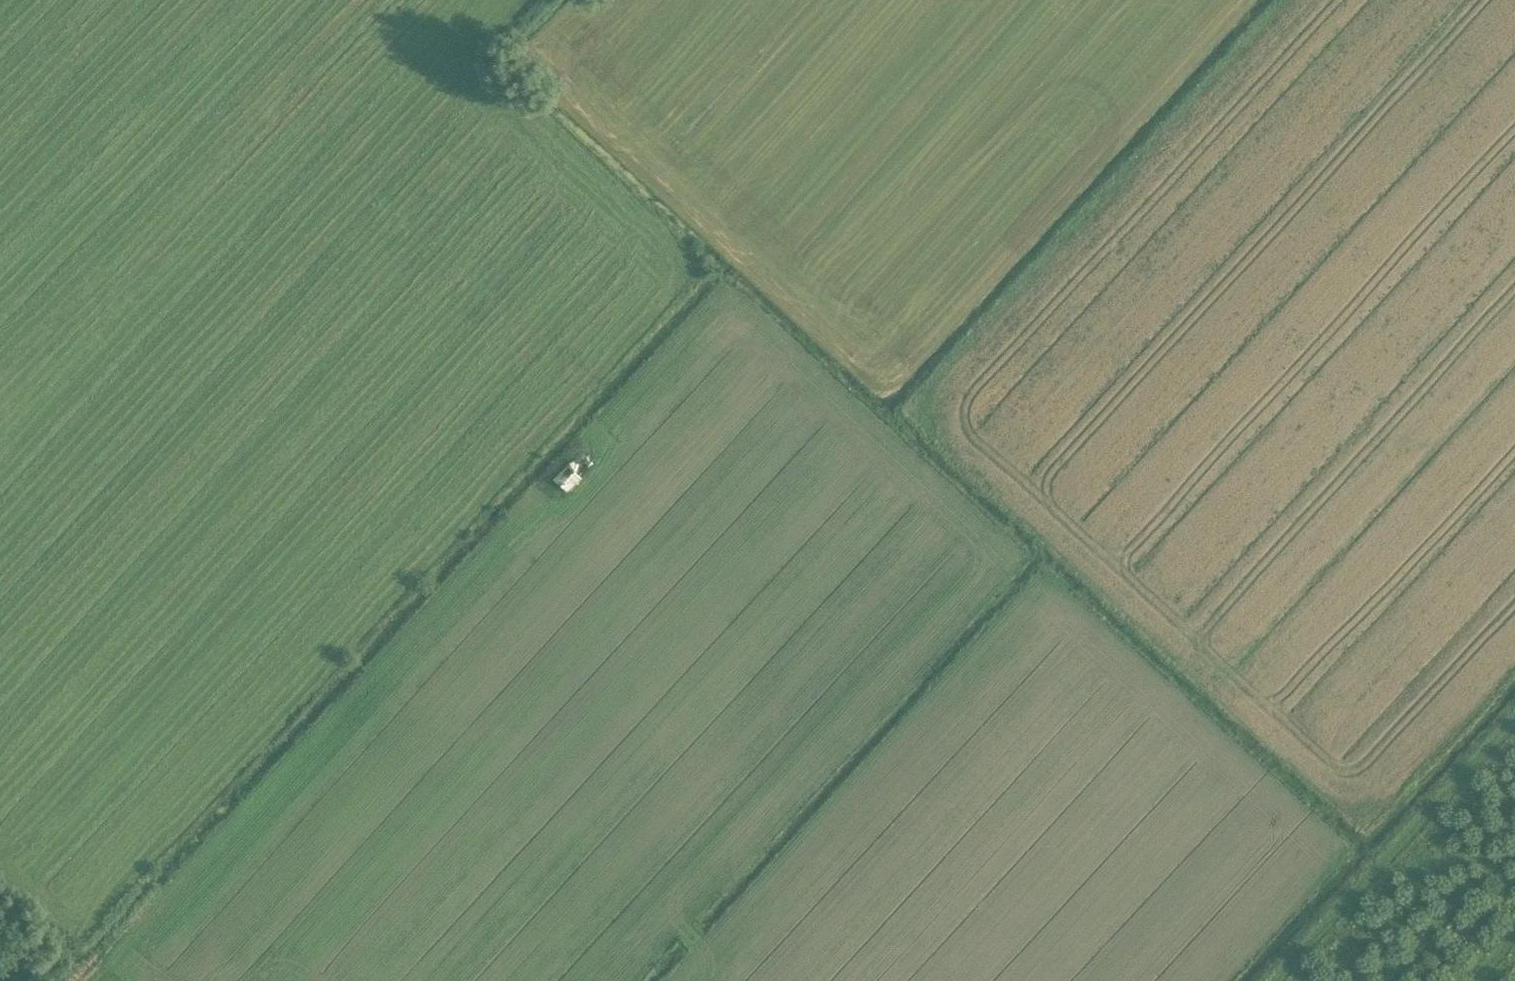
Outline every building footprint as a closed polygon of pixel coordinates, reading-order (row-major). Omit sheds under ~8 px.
[(564,491),(594,463),(578,447),(549,476),(564,491)]
